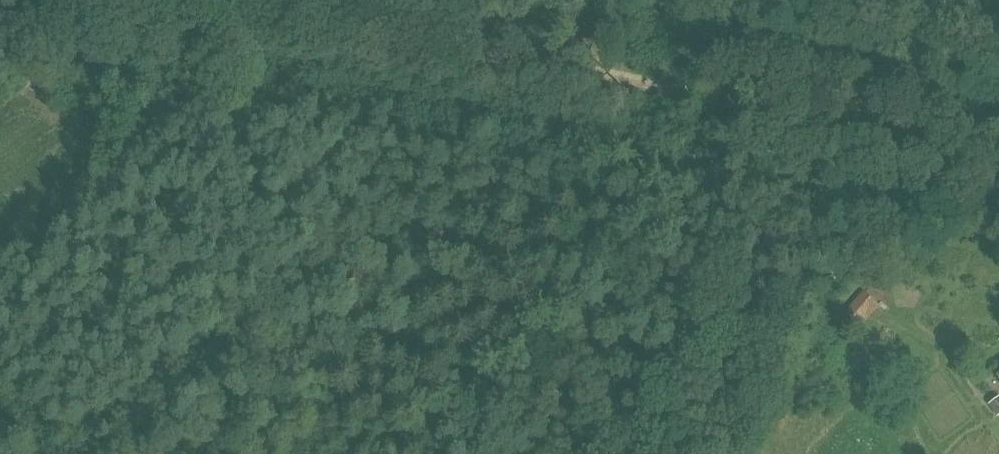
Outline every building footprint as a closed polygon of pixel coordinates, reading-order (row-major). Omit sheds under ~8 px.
[(833,330),(841,337),(855,322),(856,323),(870,306),(860,297),(845,313),(847,314),(833,330)] [(871,309),(860,326),(871,333),(881,316),(871,309)] [(998,416),(998,415),(998,397),(989,404),(998,416)]
